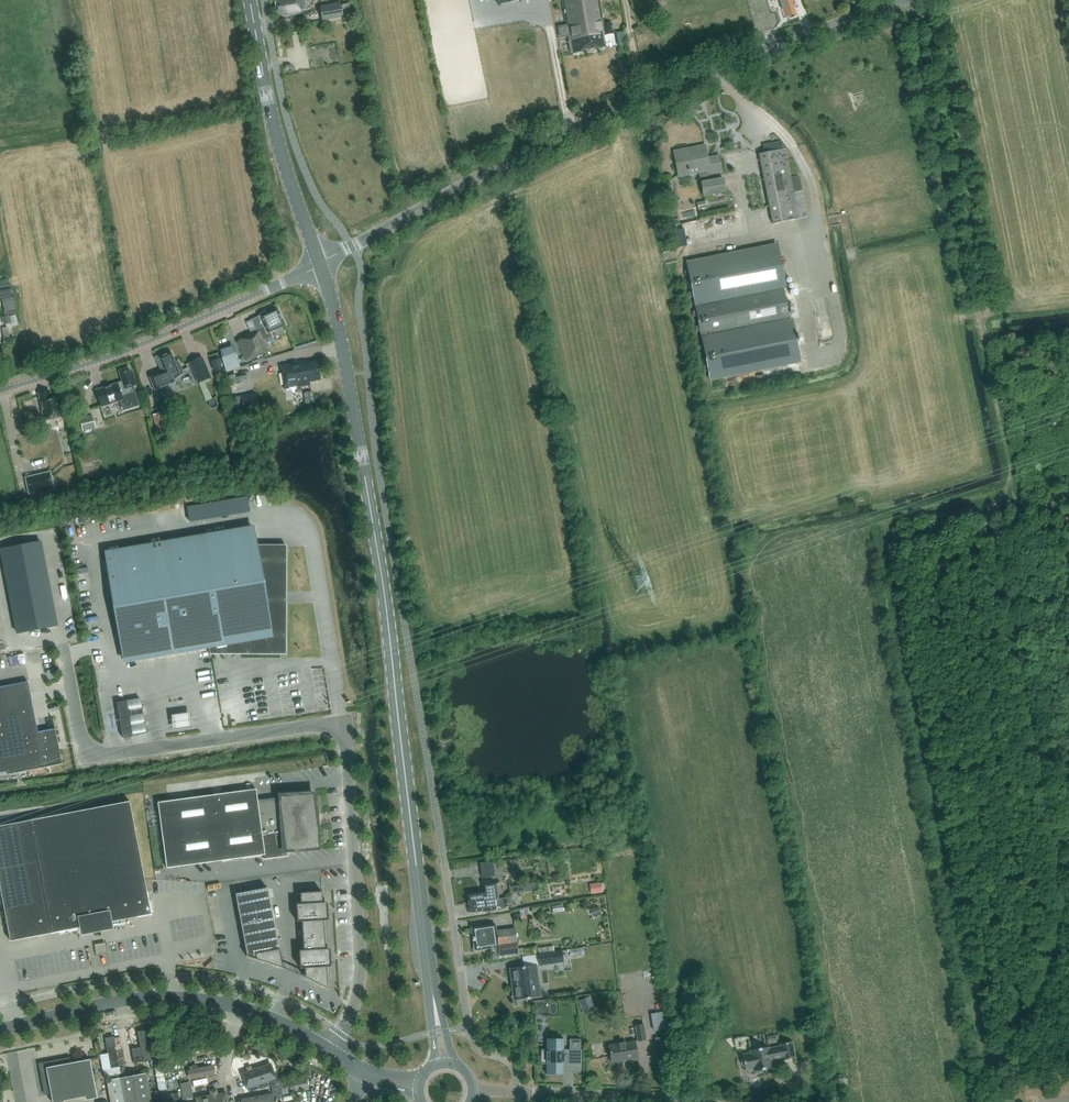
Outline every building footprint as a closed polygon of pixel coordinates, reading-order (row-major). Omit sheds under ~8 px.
[(297,0),(276,0),(274,0),(277,14),(286,13),(286,15),(299,13),(297,0)] [(558,28),(560,37),(568,35),(569,37),(570,36),(573,53),(573,54),(591,50),(588,35),(585,36),(583,24),(585,24),(580,0),(562,0),(567,25),(567,27),(558,28)] [(585,24),(583,24),(585,36),(588,35),(591,50),(604,48),(602,36),(614,34),(612,24),(604,26),(599,0),(580,0),(585,24)] [(785,16),(788,15),(789,19),(797,17),(794,6),(796,5),(795,0),(780,0),(785,16)] [(341,3),(320,6),(323,21),(343,17),(341,3)] [(800,219),(796,200),(794,192),(786,150),(783,151),(781,143),(763,146),(765,154),(759,155),(773,225),(800,219)] [(674,153),(679,177),(699,173),(700,178),(701,184),(704,197),(726,192),(723,179),(708,182),(707,176),(722,173),(719,156),(707,158),(705,147),(674,153)] [(804,198),(802,190),(794,192),(796,200),(804,198)] [(688,271),(684,271),(685,277),(689,276),(692,292),(688,293),(689,298),(693,297),(696,311),(692,312),(693,318),(697,317),(699,326),(695,327),(696,332),(700,331),(703,345),(699,345),(700,351),(704,350),(707,366),(703,366),(704,372),(708,372),(710,380),(798,362),(774,245),(686,263),(688,271)] [(13,297),(2,300),(5,316),(16,314),(13,297)] [(237,342),(246,362),(270,351),(265,339),(269,337),(267,333),(283,325),(276,308),(267,312),(265,311),(260,313),(259,317),(251,320),(256,330),(243,335),(244,338),(237,342)] [(11,324),(9,316),(1,317),(3,325),(11,324)] [(233,346),(219,351),(226,372),(240,368),(233,346)] [(166,386),(174,383),(173,380),(183,373),(178,362),(176,363),(171,353),(161,357),(161,355),(160,355),(160,356),(155,358),(161,372),(149,378),(155,391),(155,390),(166,385),(166,386)] [(210,376),(201,356),(189,362),(198,382),(210,376)] [(218,359),(211,361),(215,371),(221,369),(218,359)] [(309,380),(320,378),(317,361),(306,363),(305,359),(279,364),(284,389),(309,384),(309,380)] [(122,382),(96,390),(101,406),(121,400),(124,408),(137,404),(132,387),(137,385),(133,372),(130,373),(128,368),(119,371),(122,382)] [(58,394),(48,396),(47,392),(38,394),(43,411),(42,411),(44,420),(63,416),(58,394)] [(259,411),(259,410),(256,393),(234,397),(237,414),(237,415),(259,411)] [(167,428),(163,412),(152,415),(156,431),(167,428)] [(96,428),(92,415),(79,419),(82,431),(96,428)] [(30,418),(23,419),(25,428),(32,426),(30,418)] [(53,488),(49,472),(25,478),(29,494),(53,488)] [(255,545),(252,527),(106,552),(125,662),(209,647),(210,654),(286,655),(286,545),(255,545)] [(56,625),(55,617),(40,542),(1,550),(17,633),(48,627),(56,625)] [(24,654),(17,655),(20,666),(26,665),(24,654)] [(7,772),(8,775),(62,764),(54,719),(53,719),(55,729),(38,732),(28,681),(0,687),(0,773),(7,772)] [(147,734),(141,698),(116,702),(122,738),(147,734)] [(191,714),(170,717),(172,732),(193,730),(191,714)] [(256,789),(158,803),(166,868),(264,855),(265,858),(264,858),(264,859),(288,856),(288,855),(287,855),(286,852),(320,848),(317,825),(318,825),(318,814),(315,815),(312,792),(278,797),(279,797),(257,800),(256,789)] [(84,927),(84,930),(108,925),(108,923),(124,920),(152,915),(147,892),(147,893),(130,802),(0,826),(0,887),(10,941),(84,927)] [(493,861),(480,863),(482,878),(495,876),(493,861)] [(592,884),(594,893),(602,892),(601,883),(592,884)] [(468,903),(498,898),(496,884),(483,886),(484,891),(467,894),(468,903)] [(525,892),(524,884),(519,884),(519,885),(511,886),(512,892),(512,894),(525,892)] [(268,888),(235,894),(239,914),(242,930),(243,934),(247,953),(247,955),(246,956),(283,967),(279,947),(275,928),(271,908),(268,888)] [(328,989),(322,891),(300,893),(301,904),(296,904),(297,922),(302,922),(303,950),(299,950),(300,968),(304,968),(305,976),(303,975),(303,976),(328,989)] [(498,898),(468,903),(469,913),(496,909),(496,908),(499,907),(502,911),(511,909),(513,906),(512,897),(498,899),(498,898)] [(593,909),(596,917),(602,915),(599,907),(593,909)] [(495,925),(472,928),(474,950),(498,947),(499,956),(518,953),(515,929),(499,931),(498,928),(495,928),(495,925)] [(561,951),(538,954),(539,965),(563,962),(561,951)] [(535,965),(511,968),(515,998),(538,995),(535,965)] [(589,996),(579,1001),(583,1011),(594,1006),(589,996)] [(667,1028),(664,1011),(651,1013),(654,1031),(667,1028)] [(644,1024),(636,1026),(638,1041),(646,1040),(644,1024)] [(657,1051),(669,1049),(667,1036),(655,1038),(657,1051)] [(546,1074),(564,1074),(564,1039),(547,1039),(546,1050),(541,1050),(541,1064),(546,1064),(546,1074)] [(146,1040),(138,1042),(143,1070),(151,1068),(146,1040)] [(581,1040),(571,1040),(570,1049),(581,1050),(581,1040)] [(612,1063),(626,1060),(638,1058),(635,1041),(609,1046),(612,1063)] [(768,1048),(751,1051),(751,1054),(743,1056),(743,1060),(742,1060),(742,1063),(743,1066),(744,1066),(745,1071),(754,1069),(755,1074),(762,1073),(762,1071),(772,1069),(771,1061),(784,1058),(785,1061),(795,1059),(792,1043),(781,1045),(782,1048),(769,1050),(768,1048)] [(110,1047),(103,1048),(108,1076),(115,1075),(110,1047)] [(242,1059),(245,1052),(239,1050),(236,1057),(242,1059)] [(39,1063),(44,1090),(50,1089),(51,1094),(53,1101),(56,1101),(85,1097),(85,1098),(97,1096),(90,1059),(71,1063),(70,1058),(39,1063)] [(217,1063),(185,1069),(186,1077),(192,1075),(194,1083),(200,1082),(198,1074),(218,1071),(217,1063)] [(275,1079),(270,1064),(242,1073),(247,1088),(275,1079)] [(146,1073),(120,1078),(106,1081),(110,1101),(151,1101),(146,1073)] [(306,1076),(282,1081),(285,1094),(309,1089),(306,1076)] [(271,1082),(273,1090),(281,1088),(280,1081),(271,1082)] [(181,1084),(184,1099),(192,1098),(189,1083),(181,1084)] [(282,1096),(281,1088),(273,1090),(274,1097),(282,1096)] [(242,1098),(242,1101),(265,1101),(273,1101),(272,1092),(242,1098)] [(161,1101),(179,1101),(178,1093),(160,1096),(161,1101)] [(196,1098),(196,1101),(228,1101),(226,1093),(196,1098)]
